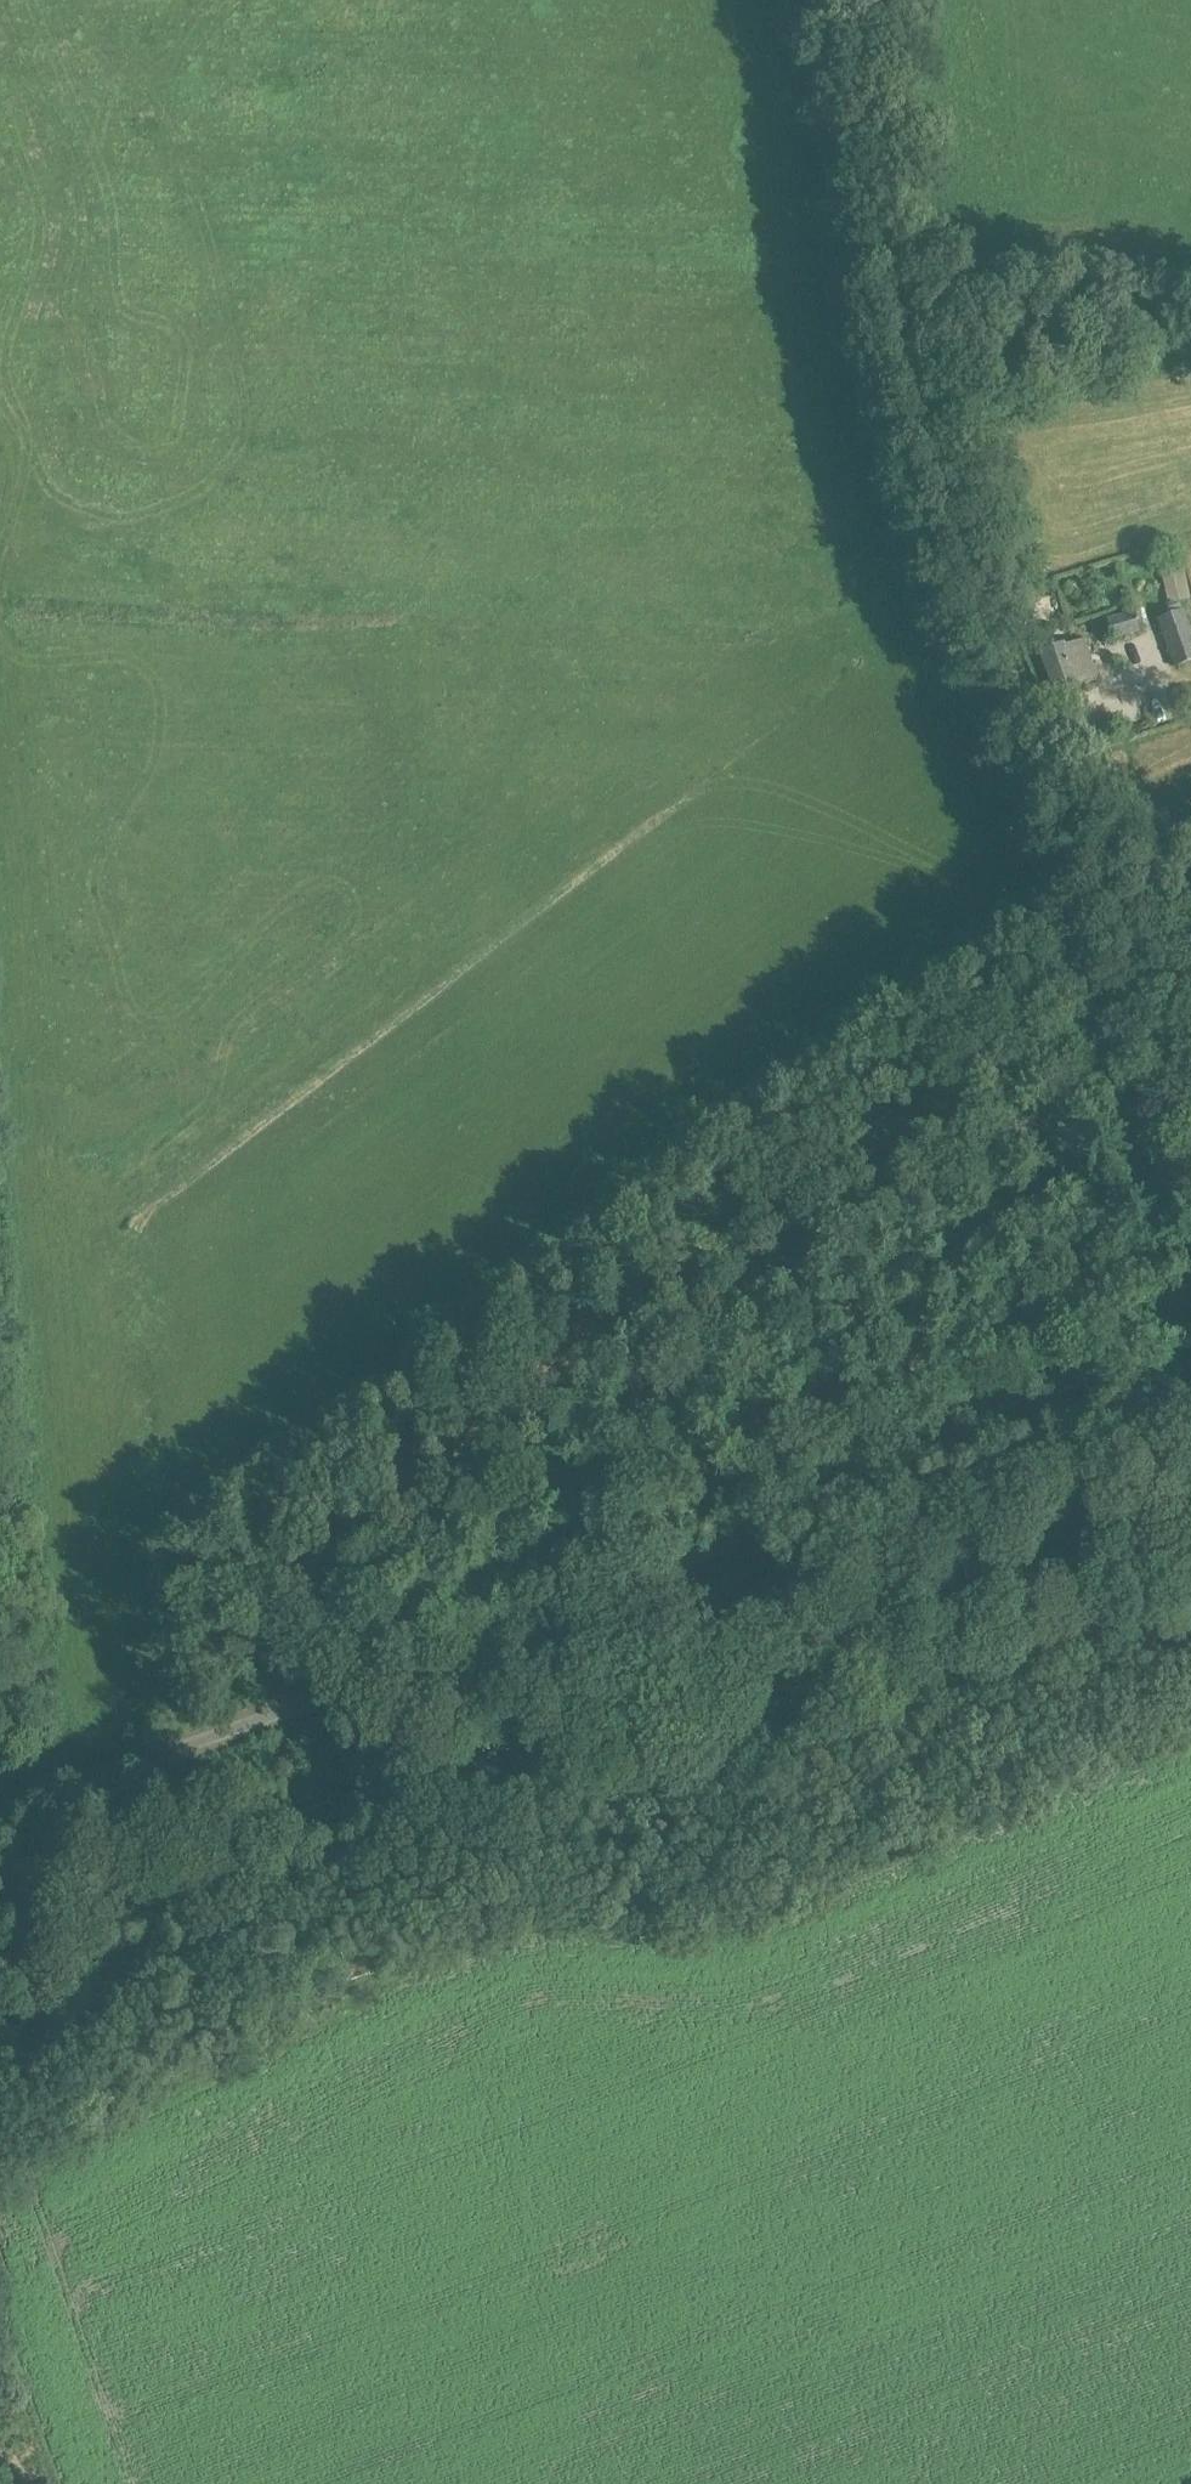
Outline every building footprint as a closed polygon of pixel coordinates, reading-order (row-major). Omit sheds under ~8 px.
[(1185,570),(1166,574),(1172,603),(1190,599),(1190,598),(1185,570)] [(1158,620),(1174,666),(1190,660),(1190,634),(1183,611),(1182,612),(1170,616),(1158,620)] [(1135,612),(1107,620),(1113,640),(1141,631),(1140,628),(1135,612)] [(1062,646),(1041,654),(1056,695),(1077,688),(1077,687),(1098,680),(1083,639),(1063,646),(1062,646)]
